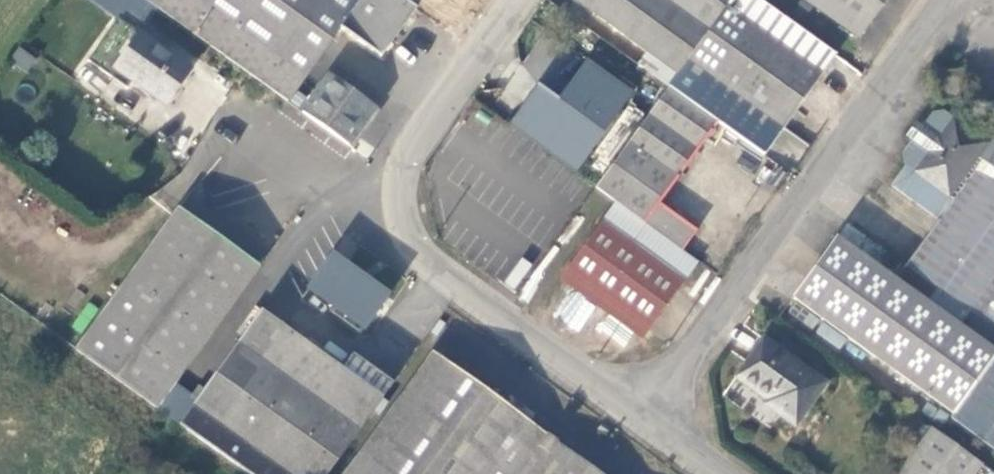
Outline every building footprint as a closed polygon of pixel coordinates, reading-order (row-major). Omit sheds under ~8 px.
[(413,10),(399,0),(141,0),(284,105),(338,28),(379,57),(413,10)] [(729,0),(574,0),(572,2),(673,78),(729,0)] [(834,57),(755,0),(729,0),(673,78),(665,89),(717,125),(761,157),(834,57)] [(858,39),(886,0),(804,0),(858,39)] [(187,71),(139,36),(114,69),(163,104),(187,71)] [(28,71),(36,57),(17,47),(9,61),(28,71)] [(943,111),(969,101),(960,74),(932,84),(943,111)] [(299,117),(345,149),(372,110),(326,76),(299,117)] [(592,189),(681,253),(693,233),(658,206),(717,125),(665,89),(592,189)] [(635,127),(642,111),(624,103),(617,119),(635,127)] [(987,143),(954,121),(942,112),(930,112),(921,125),(914,120),(904,135),(908,142),(901,154),(903,165),(889,186),(936,222),(905,266),(845,224),(793,299),(952,416),(949,421),(993,454),(993,133),(987,143)] [(618,140),(604,131),(590,150),(602,161),(618,140)] [(256,270),(266,259),(181,201),(173,211),(256,270)] [(694,266),(611,206),(561,276),(644,336),(694,266)] [(171,389),(256,270),(173,211),(75,348),(159,405),(171,389)] [(386,294),(333,256),(309,290),(361,329),(386,294)] [(250,473),(328,473),(389,391),(356,366),(348,376),(261,310),(192,406),(180,424),(250,473)] [(824,386),(763,341),(736,380),(766,402),(763,406),(793,427),(824,386)] [(556,443),(545,456),(538,451),(547,437),(438,360),(357,473),(599,473),(556,443)] [(180,424),(192,406),(171,389),(159,405),(180,424)] [(902,473),(975,473),(980,466),(932,431),(902,473)]
